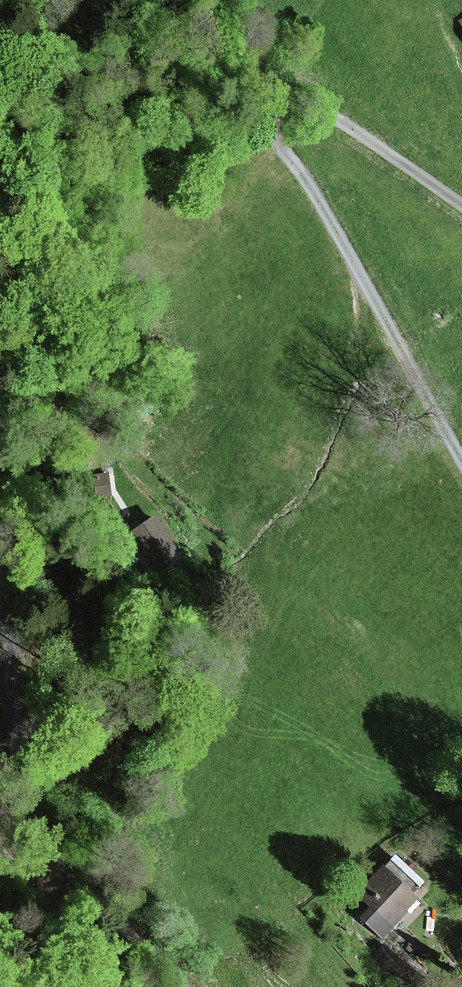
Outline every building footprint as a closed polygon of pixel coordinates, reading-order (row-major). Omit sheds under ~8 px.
[(108,473),(93,474),(95,499),(111,497),(108,473)] [(155,516),(129,532),(156,574),(182,558),(155,516)] [(382,866),(356,895),(370,908),(360,919),(382,939),(419,899),(413,894),(423,883),(394,856),(384,867),(382,866)]
